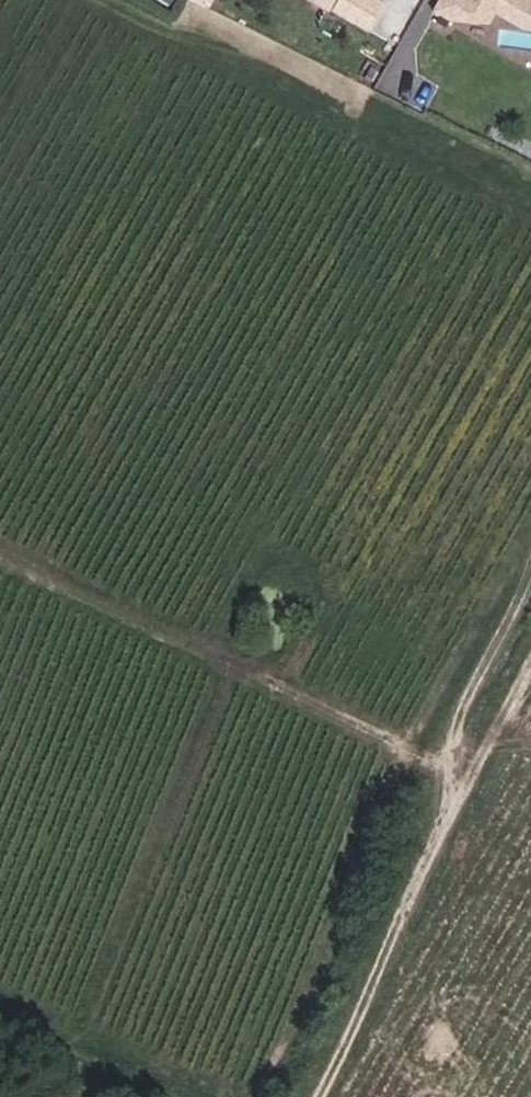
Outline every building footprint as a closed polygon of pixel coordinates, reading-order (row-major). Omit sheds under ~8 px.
[(431,13),(448,23),(483,26),(490,14),(519,30),(530,32),(530,3),(525,0),(439,0),(431,13)]
